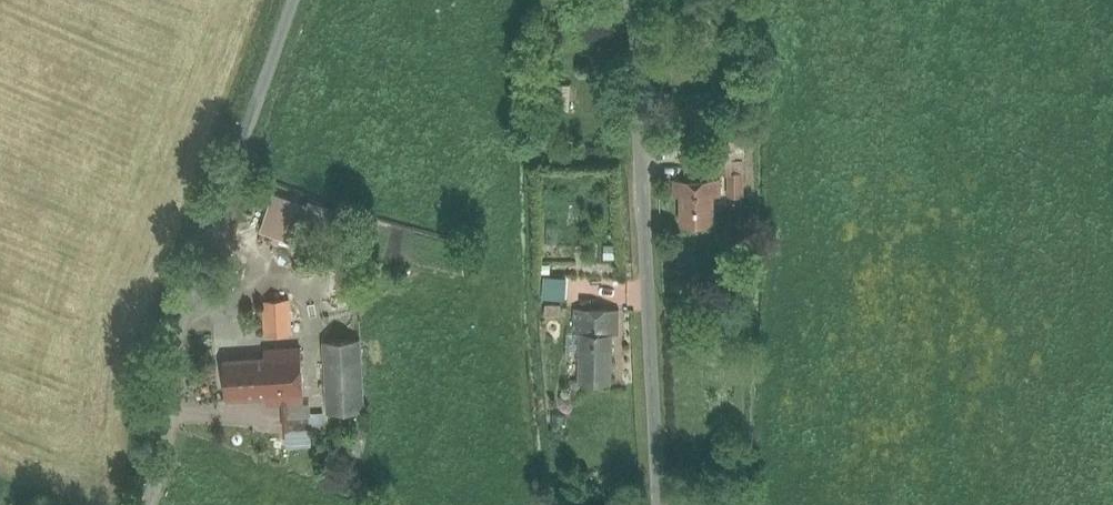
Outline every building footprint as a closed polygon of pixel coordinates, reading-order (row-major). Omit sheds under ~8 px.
[(751,171),(734,171),(734,195),(752,195),(751,171)] [(712,180),(675,181),(676,229),(713,228),(712,180)] [(338,251),(350,212),(281,189),(268,229),(338,251)] [(297,297),(266,299),(269,337),(299,335),(297,297)] [(617,334),(580,334),(579,387),(617,387),(617,334)] [(213,363),(218,404),(294,395),(288,343),(251,347),(253,358),(213,363)] [(361,345),(321,347),(325,414),(364,412),(361,345)]
